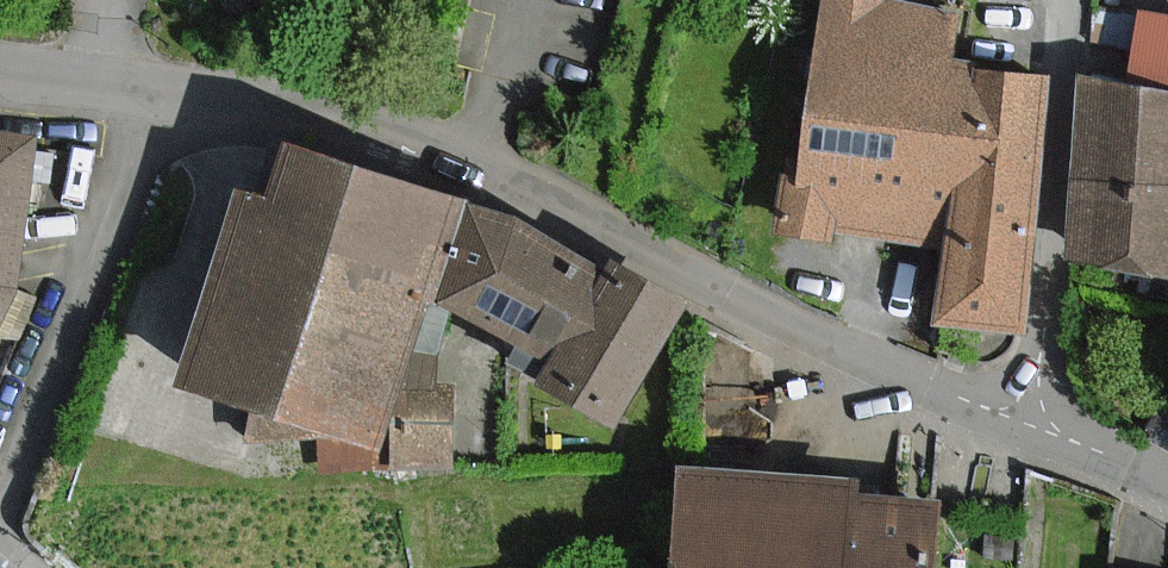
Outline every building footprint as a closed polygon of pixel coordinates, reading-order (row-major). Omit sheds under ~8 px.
[(1025,337),(1056,84),(984,75),(991,22),(895,10),(896,0),(825,0),(796,237),(843,243),(845,233),(946,246),(936,326),(1025,337)] [(1167,69),(1167,0),(1126,0),(1119,64),(1167,69)] [(1087,73),(1074,261),(1167,274),(1167,88),(1087,73)] [(22,296),(41,143),(0,138),(0,344),(22,296)] [(386,445),(436,296),(470,197),(293,138),(273,196),(248,188),(184,377),(386,445)] [(606,274),(517,213),(470,197),(436,296),(557,360),(544,384),(622,425),(694,300),(620,256),(606,274)] [(683,567),(932,567),(934,505),(874,503),(874,481),(686,475),(683,567)]
